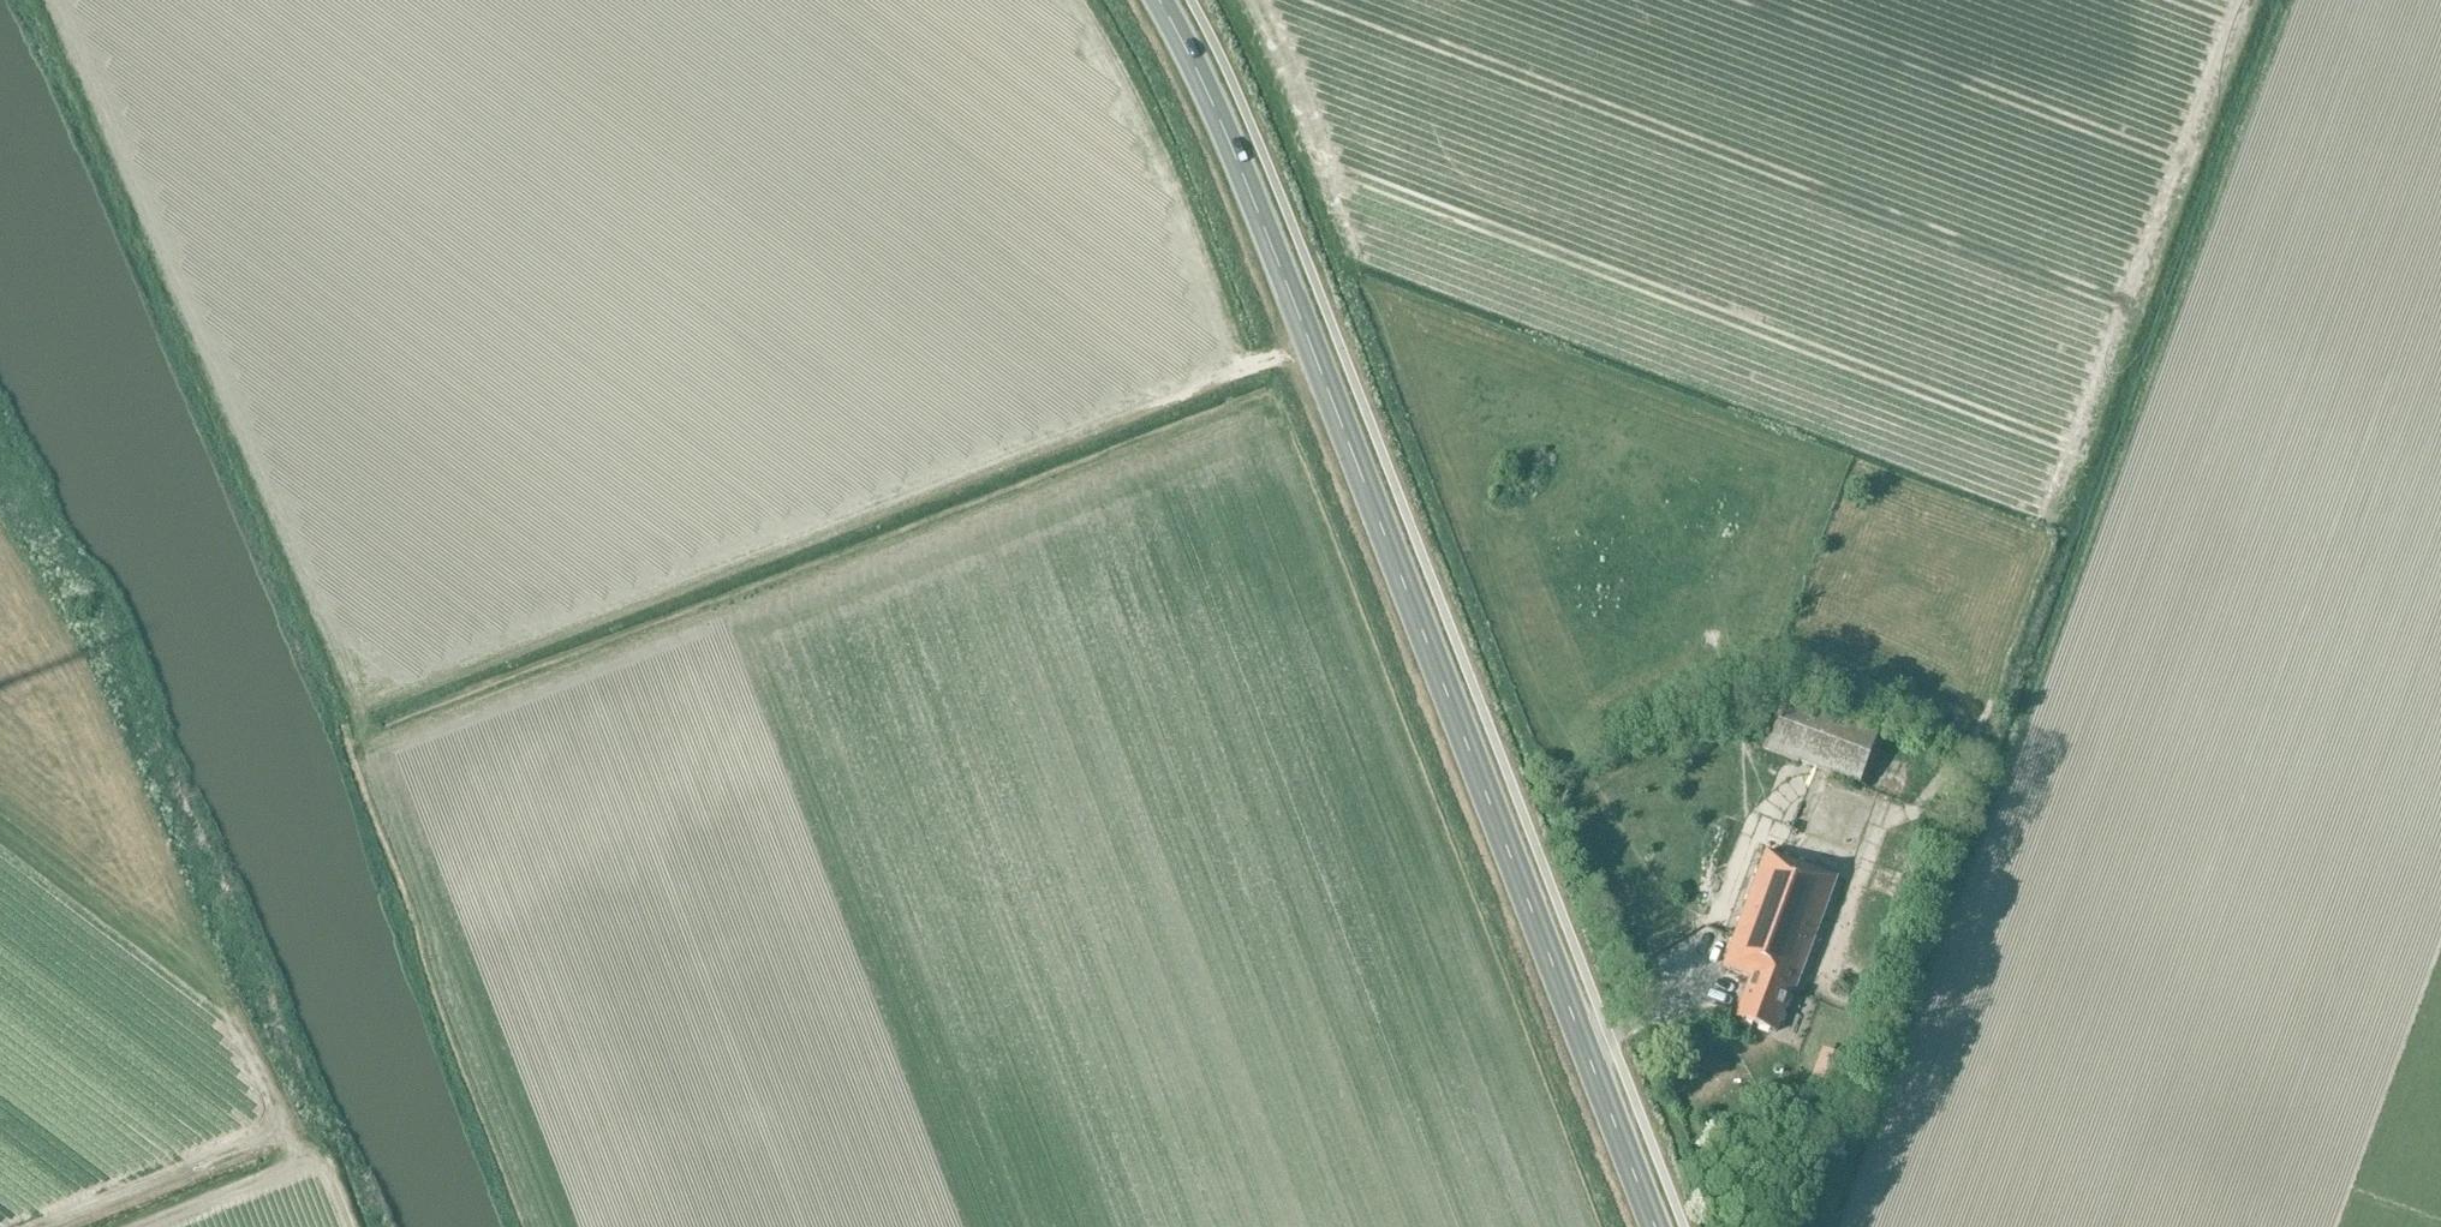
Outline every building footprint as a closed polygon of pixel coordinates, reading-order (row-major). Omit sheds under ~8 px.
[(1886,735),(1881,733),(1882,730),(1790,697),(1768,752),(1866,790),(1886,735)] [(1793,997),(1838,877),(1768,851),(1724,970),(1751,982),(1738,1020),(1776,1033),(1788,996),(1793,997)]
